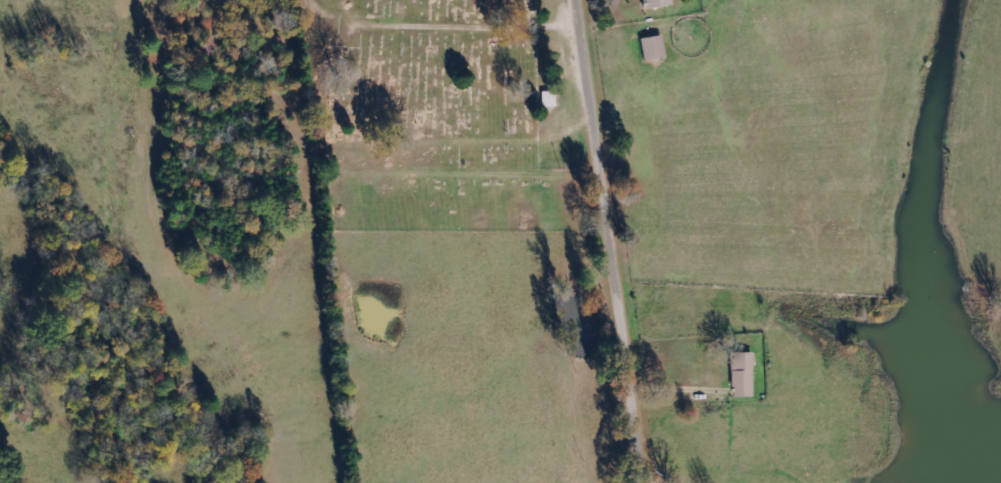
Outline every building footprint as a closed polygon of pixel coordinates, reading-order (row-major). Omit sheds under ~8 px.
[(671,8),(670,0),(640,0),(641,10),(671,8)] [(665,59),(661,37),(639,41),(642,63),(665,59)] [(752,397),(751,353),(730,354),(731,397),(752,397)]
